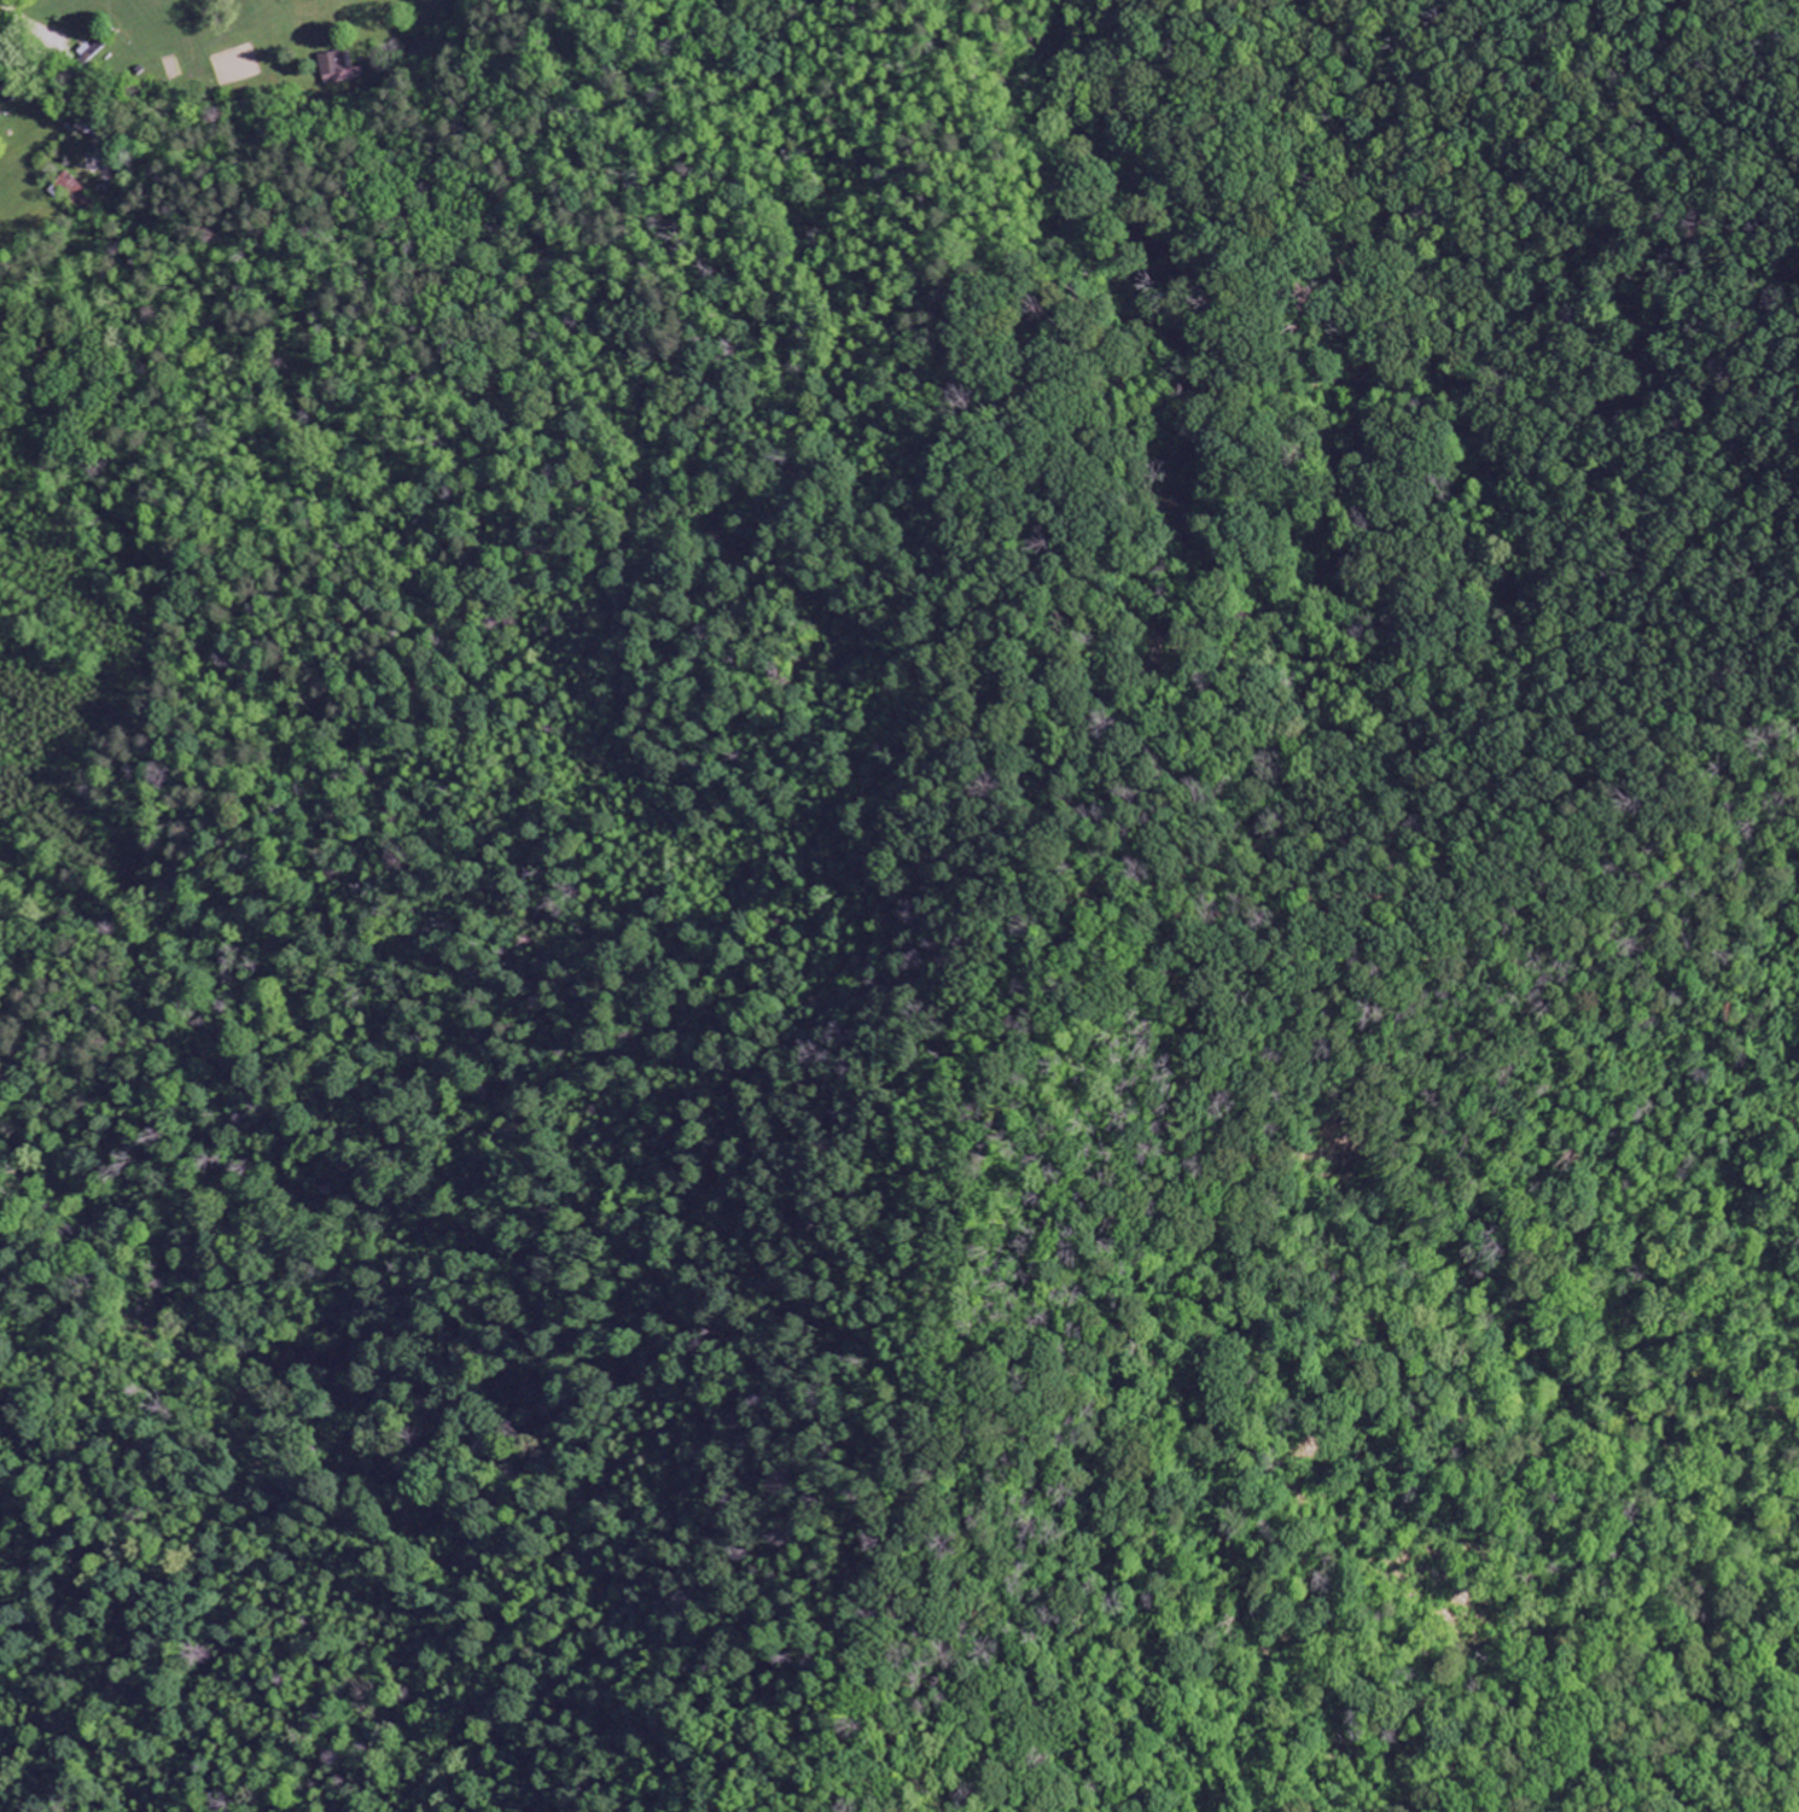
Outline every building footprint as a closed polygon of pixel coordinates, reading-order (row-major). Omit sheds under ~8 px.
[(320,58),(325,88),(366,80),(363,68),(351,70),(348,52),(320,58)]
